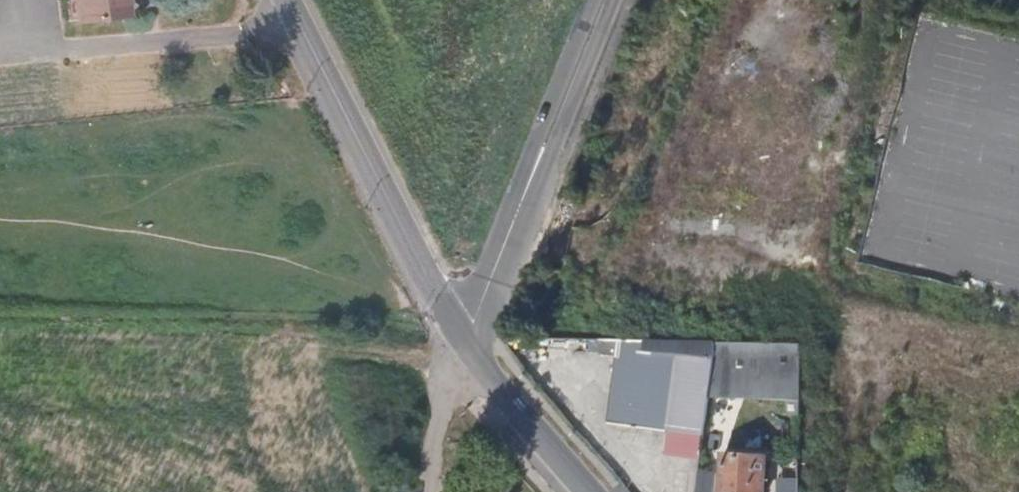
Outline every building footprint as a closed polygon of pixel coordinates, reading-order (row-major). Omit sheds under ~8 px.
[(124,0),(69,0),(72,24),(126,19),(124,0)] [(825,407),(828,342),(804,344),(779,346),(728,346),(723,383),(813,388),(812,406),(825,407)] [(723,383),(728,346),(691,347),(617,343),(616,348),(631,350),(623,408),(683,416),(683,415),(719,418),(723,383)] [(786,445),(742,440),(737,486),(781,490),(786,445)] [(714,460),(710,491),(731,491),(730,491),(733,462),(714,460)]
